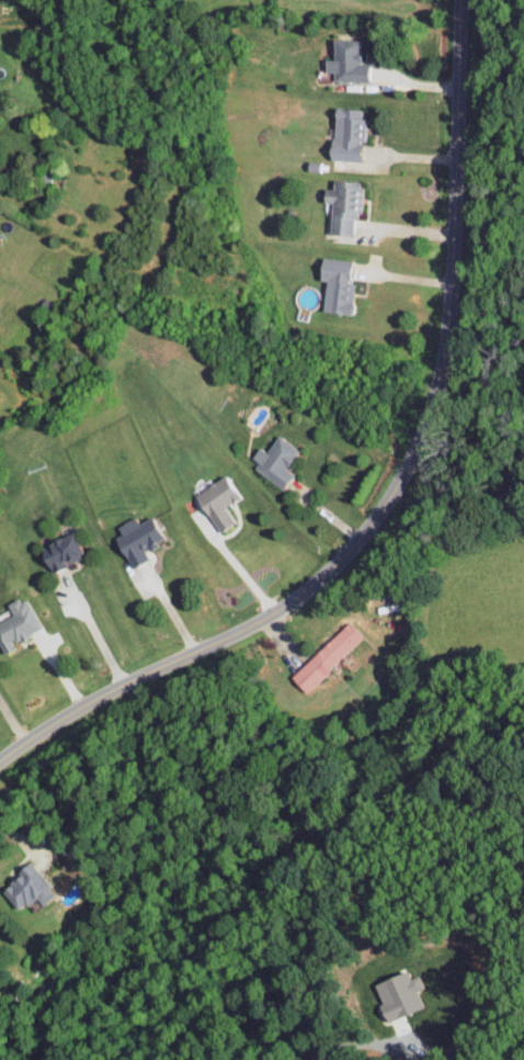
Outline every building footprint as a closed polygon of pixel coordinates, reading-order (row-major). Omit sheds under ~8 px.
[(333,80),(368,80),(368,62),(358,62),(359,38),(333,38),(332,58),(324,58),(324,70),(333,70),(333,80)] [(328,159),(359,161),(362,108),(331,106),(328,159)] [(327,234),(355,235),(357,180),(330,179),(330,188),(321,188),(320,201),(328,201),(327,234)] [(349,260),(319,256),(316,278),(325,279),(321,310),(349,313),(353,282),(346,282),(349,260)] [(282,488),(292,474),(282,467),(296,450),(277,435),(264,451),(258,446),(247,460),(282,488)] [(193,493),(214,532),(232,522),(223,505),(236,498),(224,475),(193,493)] [(128,567),(146,558),(142,549),(162,540),(155,526),(153,528),(147,517),(135,523),(132,517),(115,525),(119,533),(113,536),(128,567)] [(79,551),(67,531),(35,548),(48,572),(64,564),(62,560),(79,551)] [(10,614),(0,619),(0,648),(2,652),(12,647),(10,643),(39,627),(22,596),(5,604),(10,614)] [(363,636),(348,620),(289,676),(304,692),(363,636)] [(16,910),(34,896),(40,904),(54,894),(29,862),(0,885),(0,890),(16,910)] [(369,985),(386,1021),(422,1004),(410,978),(408,979),(403,969),(369,985)]
